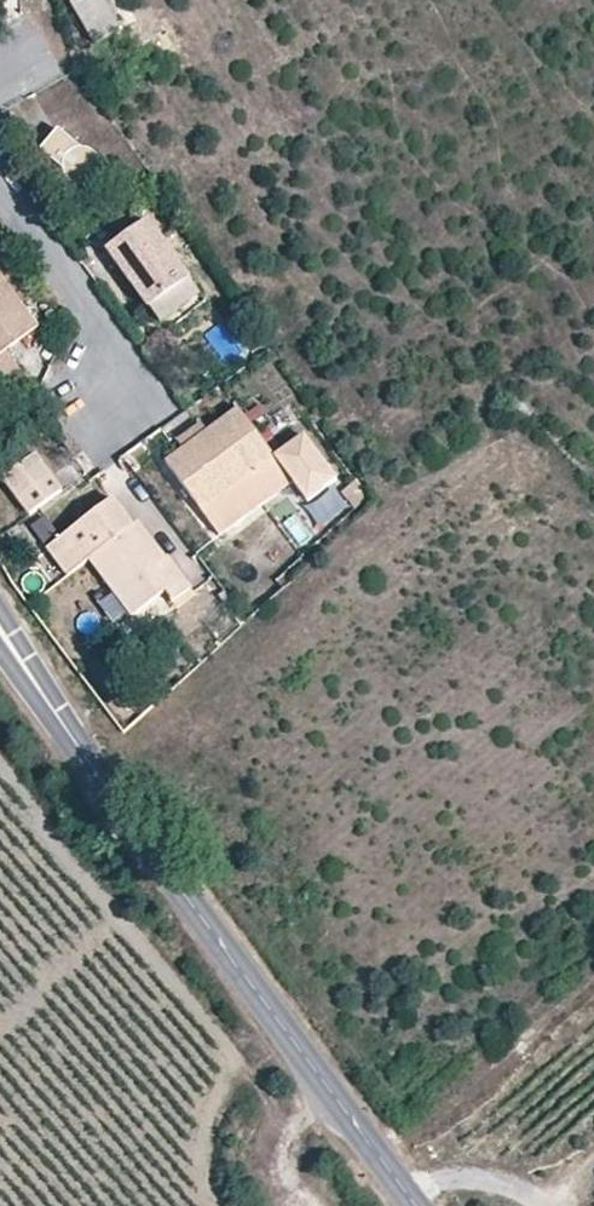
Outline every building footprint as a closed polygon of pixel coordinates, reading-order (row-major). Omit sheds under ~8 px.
[(103,0),(68,0),(95,46),(120,31),(103,0)] [(92,151),(80,149),(58,130),(40,152),(63,172),(70,184),(79,188),(85,188),(90,187),(97,182),(100,173),(99,158),(92,151)] [(200,295),(147,221),(107,251),(142,299),(160,324),(200,295)] [(0,277),(0,357),(6,352),(38,328),(0,277)] [(6,352),(0,357),(0,373),(1,374),(7,383),(20,373),(6,352)] [(337,479),(304,436),(275,458),(238,409),(207,432),(197,440),(183,451),(165,465),(219,536),(292,481),(308,501),(337,479)] [(197,440),(207,432),(200,423),(176,442),(183,451),(197,440)] [(64,491),(36,454),(2,479),(29,517),(64,491)] [(369,497),(356,480),(340,492),(355,509),(369,497)] [(301,511),(317,532),(350,506),(334,486),(301,511)] [(196,595),(168,557),(165,559),(138,523),(132,527),(120,511),(112,500),(47,549),(68,577),(90,561),(132,618),(167,592),(179,608),(196,595)] [(60,536),(45,516),(30,527),(45,546),(60,536)]
